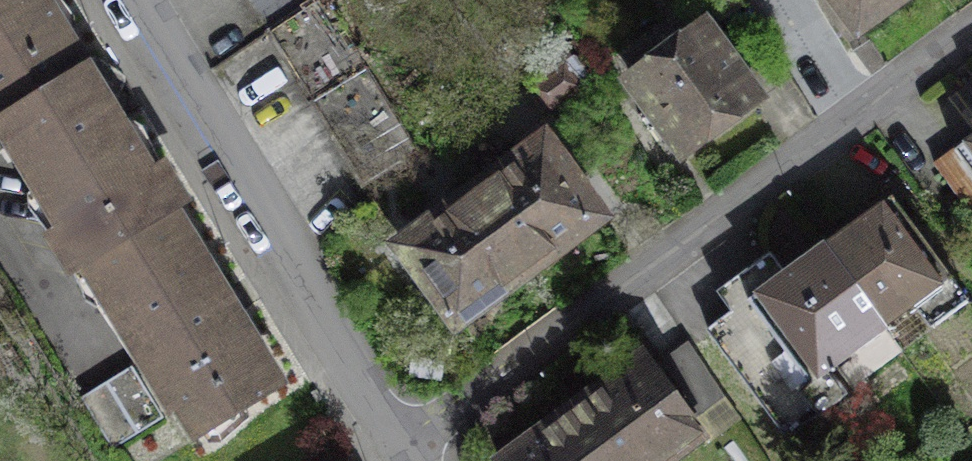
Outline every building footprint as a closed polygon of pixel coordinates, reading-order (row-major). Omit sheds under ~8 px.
[(60,0),(0,0),(0,151),(158,390),(205,460),(254,460),(332,410),(245,279),(93,50),(60,0)] [(332,143),(354,177),(407,143),(316,0),(242,0),(332,143)] [(880,52),(913,30),(961,0),(846,0),(880,52)] [(787,106),(720,19),(632,85),(697,173),(787,106)] [(604,99),(582,67),(541,95),(564,127),(604,99)] [(620,227),(558,143),(415,249),(477,332),(507,310),(571,263),(620,227)] [(969,299),(898,214),(877,231),(811,284),(790,301),(857,386),(969,299)] [(0,346),(0,368),(10,362),(0,346)] [(681,360),(618,404),(544,455),(535,460),(729,460),(740,454),(775,430),(725,359),(711,369),(694,380),(681,360)]
